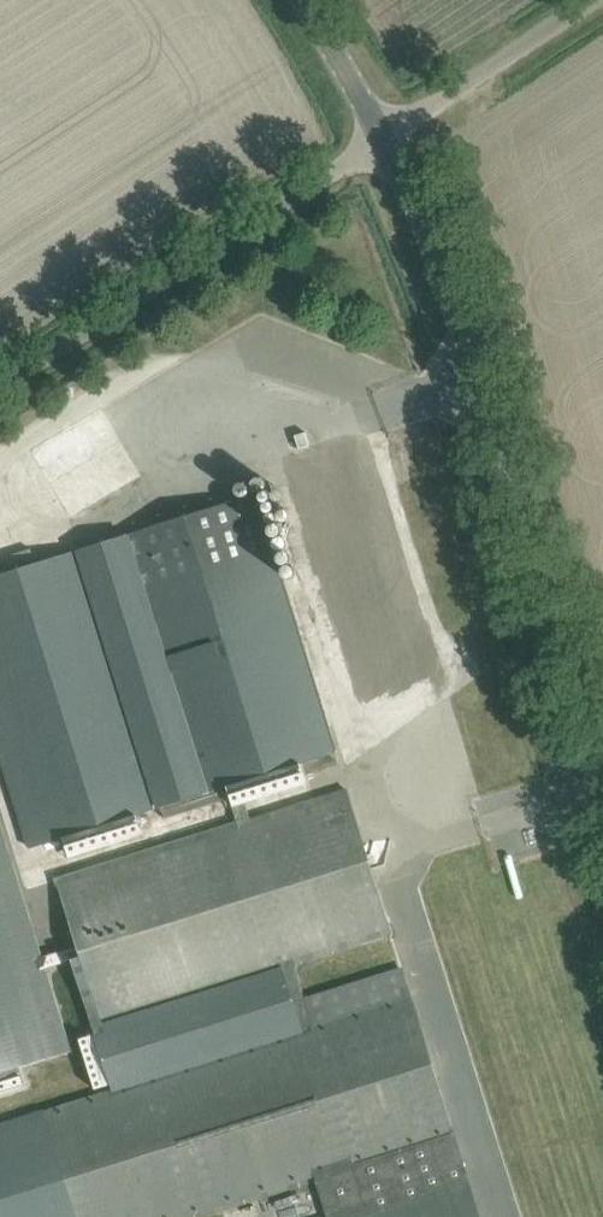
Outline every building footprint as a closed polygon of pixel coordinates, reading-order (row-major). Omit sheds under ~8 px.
[(307,431),(295,435),(299,449),(311,445),(307,431)] [(0,575),(0,750),(30,845),(162,804),(166,816),(230,796),(238,823),(59,879),(80,944),(41,956),(45,968),(84,956),(104,1022),(248,977),(284,966),(286,977),(288,983),(300,979),(296,962),(392,932),(347,789),(251,819),(243,793),(339,763),(323,710),(319,700),(256,495),(0,575)] [(63,859),(138,833),(131,814),(56,840),(63,859)] [(0,824),(0,1097),(27,1088),(20,1066),(71,1050),(45,968),(41,956),(0,824)] [(107,1030),(79,1038),(95,1089),(110,1084),(112,1089),(124,1085),(299,1030),(288,983),(286,977),(284,966),(248,977),(104,1022),(107,1030)] [(46,1109),(80,1216),(186,1216),(316,1176),(328,1216),(325,1216),(481,1216),(403,968),(305,999),(300,979),(288,983),(299,1030),(124,1085),(112,1089),(46,1109)] [(0,1124),(0,1216),(80,1216),(46,1109),(0,1124)]
